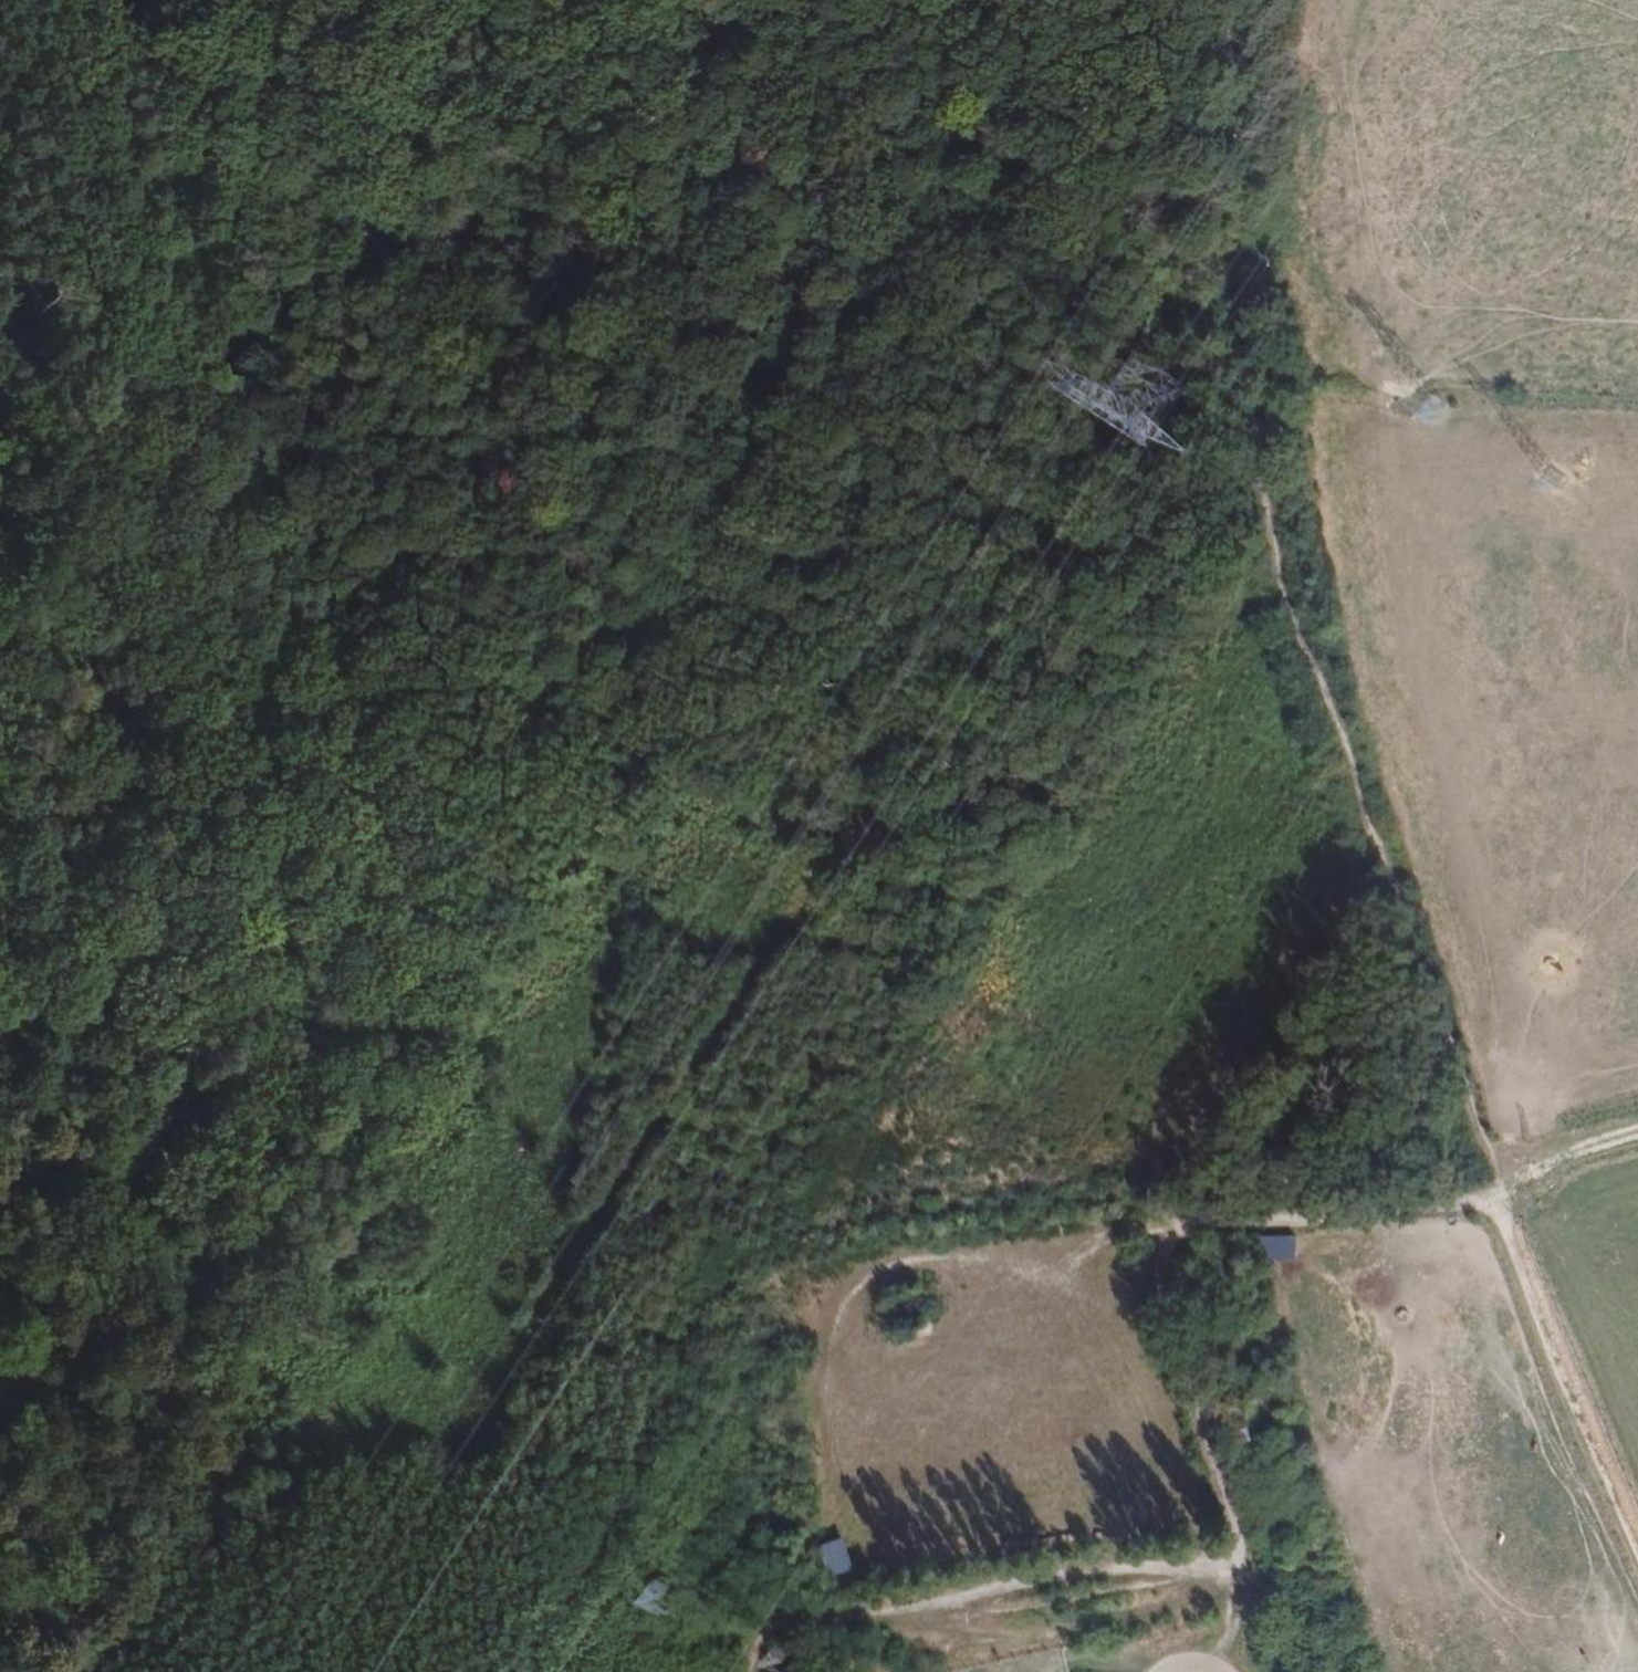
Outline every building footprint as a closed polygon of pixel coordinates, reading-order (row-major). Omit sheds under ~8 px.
[(1299,1239),(1263,1239),(1263,1262),(1299,1261),(1299,1239)] [(1250,1428),(1236,1432),(1242,1448),(1255,1444),(1250,1428)]
